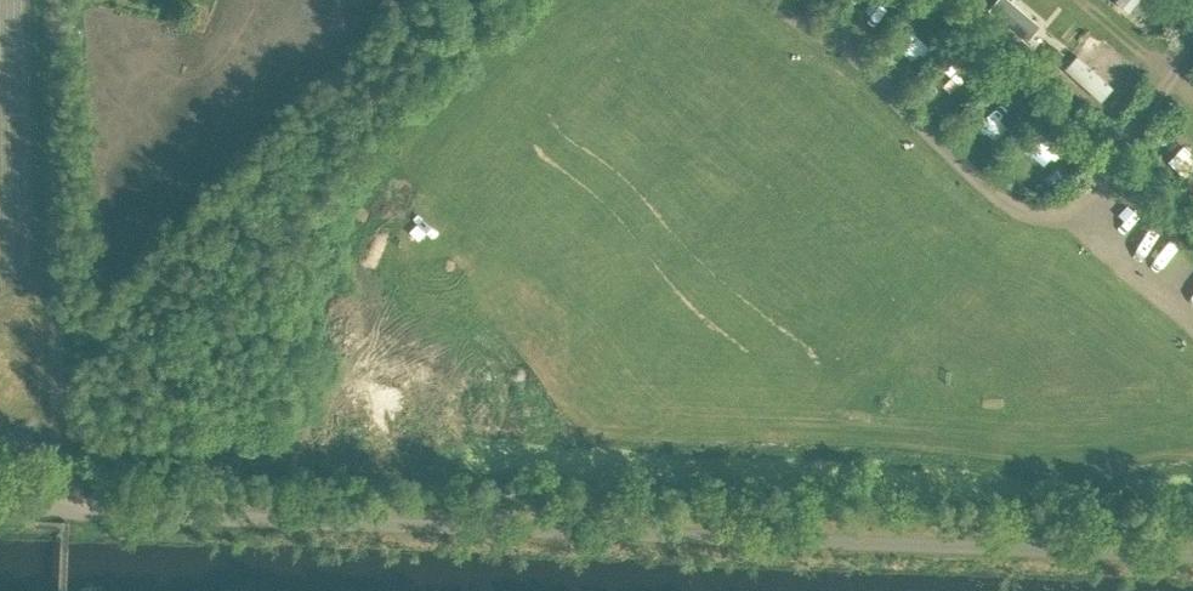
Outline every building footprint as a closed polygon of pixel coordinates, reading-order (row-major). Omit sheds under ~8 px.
[(1163,0),(1121,0),(1145,20),(1163,0)] [(1018,7),(1011,14),(1003,7),(998,13),(1030,40),(1041,27),(1018,7)] [(1110,58),(1084,89),(1096,99),(1122,68),(1110,58)] [(1160,157),(1179,169),(1192,147),(1192,144),(1176,133),(1160,157)]
